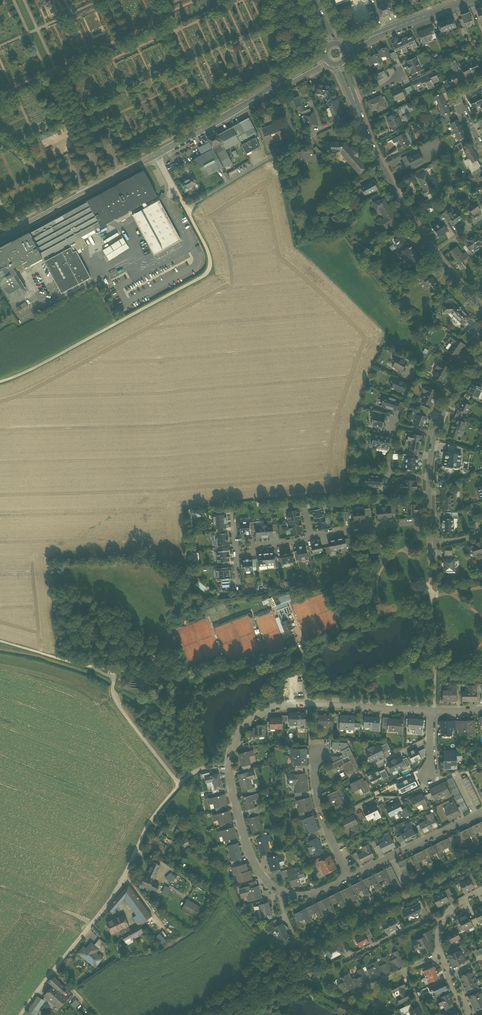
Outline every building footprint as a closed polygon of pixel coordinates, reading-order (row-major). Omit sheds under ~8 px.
[(383,16),(383,18),(390,15),(390,14),(393,12),(389,3),(388,0),(384,2),(385,5),(378,8),(381,17),(383,16)] [(461,15),(464,24),(472,21),(469,12),(461,15)] [(453,18),(445,21),(448,30),(456,27),(453,18)] [(449,31),(448,30),(445,21),(438,24),(441,33),(445,31),(446,33),(449,32),(449,31)] [(420,37),(422,42),(424,41),(427,40),(428,41),(431,40),(431,39),(433,38),(432,35),(435,34),(432,27),(429,28),(430,30),(426,32),(425,30),(420,32),(421,36),(420,37)] [(402,39),(403,41),(406,47),(411,45),(413,49),(417,47),(413,36),(409,38),(409,36),(402,39)] [(407,51),(406,47),(403,41),(400,42),(399,41),(392,44),(395,52),(396,52),(401,49),(403,53),(407,51)] [(378,52),(379,54),(381,58),(385,56),(387,59),(391,56),(390,54),(387,48),(382,48),(378,52)] [(383,62),(381,58),(379,54),(375,54),(371,58),(374,64),(378,62),(380,65),(383,62)] [(370,67),(374,64),(371,58),(370,55),(365,56),(361,59),(364,65),(369,63),(370,67)] [(413,74),(416,73),(421,70),(416,58),(407,61),(407,62),(408,64),(407,65),(410,71),(411,70),(413,74)] [(474,61),(468,64),(473,74),(480,71),(477,65),(475,60),(474,61)] [(466,78),(473,74),(468,64),(461,67),(466,78)] [(359,76),(362,84),(367,83),(366,80),(370,78),(367,72),(362,72),(359,76)] [(426,84),(428,89),(434,86),(433,83),(439,81),(436,76),(433,77),(431,73),(424,76),(424,77),(421,78),(412,82),(415,89),(426,84)] [(447,79),(451,86),(459,82),(455,74),(447,79)] [(326,99),(328,103),(337,99),(335,92),(334,92),(332,86),(318,84),(316,93),(323,94),(326,99)] [(391,91),(395,101),(401,98),(401,99),(405,97),(402,90),(400,87),(391,91)] [(411,87),(405,89),(408,95),(408,96),(414,93),(411,87)] [(448,109),(446,103),(443,97),(442,94),(441,94),(438,95),(433,97),(435,101),(437,100),(439,106),(441,111),(440,112),(441,116),(442,116),(447,114),(447,113),(449,112),(448,109)] [(481,109),(481,97),(480,94),(478,95),(478,96),(469,100),(473,109),(480,106),(481,109)] [(367,102),(371,111),(376,108),(379,107),(381,110),(386,108),(384,103),(382,98),(381,96),(367,102)] [(293,99),(297,110),(303,108),(299,97),(293,99)] [(333,116),(342,112),(338,101),(329,105),(330,109),(333,116)] [(257,114),(260,120),(269,115),(265,109),(257,114)] [(304,115),(304,116),(306,115),(308,122),(307,122),(307,123),(309,129),(318,125),(314,112),(312,113),(304,115)] [(387,118),(392,129),(395,128),(402,125),(402,124),(397,113),(394,115),(387,118)] [(249,118),(232,127),(240,142),(241,145),(255,138),(259,136),(249,118)] [(455,132),(459,140),(466,137),(462,129),(458,120),(450,124),(455,132)] [(263,131),(268,144),(278,140),(278,139),(282,137),(278,124),(270,126),(271,128),(263,131)] [(232,127),(218,135),(223,144),(226,150),(240,142),(232,127)] [(209,142),(213,149),(223,144),(218,135),(217,133),(207,138),(209,142)] [(401,147),(402,148),(404,147),(410,144),(405,133),(392,139),(394,143),(398,141),(401,147)] [(260,147),(255,138),(241,145),(246,154),(260,147)] [(198,147),(202,155),(213,149),(209,142),(198,147)] [(340,152),(360,175),(368,168),(345,143),(328,142),(327,151),(340,152)] [(226,150),(223,144),(213,149),(202,155),(195,159),(205,177),(232,163),(226,150)] [(316,154),(316,156),(317,156),(318,155),(320,154),(320,153),(321,151),(320,151),(317,148),(316,146),(312,150),(313,150),(313,155),(316,154)] [(465,161),(472,172),(474,171),(479,167),(480,166),(477,160),(479,159),(476,154),(476,155),(471,147),(464,151),(469,158),(465,161)] [(308,159),(309,164),(312,164),(312,162),(317,161),(316,156),(316,154),(313,155),(313,150),(312,150),(298,152),(299,161),(308,159)] [(411,165),(412,168),(416,166),(415,165),(423,161),(419,153),(411,157),(408,159),(407,159),(409,162),(410,164),(410,165),(411,165)] [(470,173),(472,176),(481,170),(479,167),(474,171),(472,172),(470,173)] [(481,170),(472,176),(473,179),(478,176),(481,173),(481,172),(481,170)] [(82,237),(142,204),(145,202),(157,196),(144,171),(132,178),(129,180),(129,179),(117,185),(117,186),(115,187),(103,193),(103,194),(100,195),(13,242),(23,262),(26,267),(54,252),(57,250),(69,244),(82,237)] [(422,192),(424,196),(427,195),(436,190),(426,173),(417,177),(424,191),(422,192)] [(189,190),(190,192),(196,189),(194,185),(197,184),(193,177),(189,179),(189,180),(185,182),(185,181),(181,183),(185,192),(189,190)] [(361,187),(366,196),(378,190),(373,181),(362,187),(361,187)] [(354,185),(357,190),(361,187),(362,187),(359,182),(354,185)] [(378,223),(383,230),(396,220),(384,199),(374,203),(376,210),(380,209),(385,218),(378,223)] [(160,201),(148,207),(145,209),(133,215),(154,254),(181,240),(160,201)] [(468,208),(473,215),(480,209),(480,208),(476,204),(475,203),(468,208)] [(457,212),(459,215),(461,213),(456,206),(451,209),(451,210),(452,211),(452,210),(454,213),(455,214),(457,212)] [(335,210),(334,211),(328,216),(335,225),(340,221),(336,217),(338,215),(339,214),(339,213),(338,211),(337,210),(335,210)] [(445,218),(444,219),(448,223),(452,220),(450,218),(450,217),(447,214),(446,215),(444,212),(442,214),(445,218)] [(452,220),(455,224),(462,219),(459,215),(457,212),(455,214),(454,213),(455,214),(450,217),(450,218),(452,220)] [(437,233),(439,236),(447,229),(444,225),(441,221),(441,222),(436,226),(436,228),(434,230),(434,231),(435,231),(436,233),(437,233)] [(468,241),(465,244),(470,251),(473,249),(478,246),(479,248),(481,245),(481,244),(481,243),(476,236),(475,234),(472,236),(473,238),(468,241)] [(394,240),(399,247),(405,242),(406,242),(401,235),(394,240)] [(71,248),(62,252),(79,284),(91,278),(77,251),(78,251),(81,249),(87,245),(82,237),(69,244),(71,248)] [(106,256),(109,260),(130,249),(126,243),(123,238),(103,250),(106,256)] [(23,262),(13,242),(12,241),(0,248),(0,282),(10,299),(13,300),(27,291),(13,268),(14,267),(23,262)] [(399,247),(402,251),(408,247),(405,242),(399,247)] [(405,262),(409,268),(420,260),(416,253),(414,254),(413,252),(414,251),(410,245),(408,247),(402,251),(400,252),(403,257),(402,258),(401,260),(403,262),(405,262)] [(450,251),(457,261),(457,262),(460,260),(461,261),(466,259),(463,254),(457,246),(450,251)] [(62,293),(79,284),(62,252),(59,254),(55,256),(45,262),(62,293)] [(465,267),(461,261),(460,260),(457,262),(457,261),(456,262),(459,266),(458,267),(463,268),(465,267)] [(14,267),(17,272),(26,267),(23,262),(14,267)] [(427,286),(431,292),(438,287),(435,282),(436,282),(432,277),(426,281),(423,283),(426,287),(427,286)] [(454,316),(461,323),(465,320),(466,321),(469,318),(469,317),(462,310),(461,311),(459,309),(460,308),(461,308),(460,307),(458,305),(455,308),(454,306),(444,306),(444,312),(449,312),(449,310),(452,310),(455,313),(454,315),(454,316)] [(472,318),(471,319),(469,318),(466,321),(471,327),(467,330),(469,332),(474,337),(481,328),(481,327),(473,318),(472,318)] [(460,338),(467,343),(474,337),(469,332),(464,336),(463,335),(460,338)] [(451,357),(454,358),(455,356),(456,356),(460,351),(463,353),(467,347),(454,337),(450,342),(453,344),(449,351),(453,354),(451,357)] [(397,370),(401,371),(402,371),(407,362),(402,360),(398,357),(393,366),(398,369),(397,370)] [(451,357),(447,363),(450,365),(454,368),(458,362),(454,358),(451,357)] [(449,370),(450,368),(449,368),(441,363),(439,362),(436,369),(438,370),(434,377),(442,381),(447,374),(448,374),(448,373),(449,372),(449,371),(449,370)] [(394,389),(402,392),(406,384),(406,383),(393,377),(391,381),(394,382),(392,385),(391,386),(391,387),(391,388),(392,389),(394,389)] [(474,397),(477,391),(481,392),(481,393),(481,392),(481,383),(480,382),(478,386),(476,385),(476,386),(470,383),(469,385),(470,386),(466,394),(470,396),(474,397)] [(402,392),(408,395),(412,386),(406,384),(402,392)] [(422,401),(431,405),(433,402),(432,402),(433,398),(434,398),(437,391),(428,387),(426,387),(425,387),(424,387),(423,388),(423,389),(423,391),(423,392),(424,392),(425,393),(422,401)] [(388,408),(396,411),(396,410),(399,401),(399,400),(385,396),(384,401),(383,400),(383,401),(382,406),(384,407),(384,408),(387,409),(388,408)] [(396,410),(402,412),(404,406),(405,403),(399,401),(396,410)] [(463,412),(466,414),(470,405),(463,402),(459,410),(463,412)] [(421,406),(419,411),(415,410),(414,413),(417,414),(423,416),(424,413),(427,414),(429,408),(421,406)] [(375,427),(379,427),(383,427),(385,417),(381,416),(374,414),(372,425),(376,426),(375,427)] [(414,423),(424,427),(427,417),(423,416),(417,414),(416,419),(415,418),(413,422),(414,422),(414,423)] [(457,420),(456,425),(455,428),(453,427),(449,437),(457,439),(460,431),(461,432),(462,431),(465,423),(459,421),(457,420)] [(383,447),(388,448),(388,447),(390,438),(390,437),(374,434),(373,442),(371,442),(370,443),(369,445),(370,447),(373,447),(374,446),(374,445),(377,446),(378,447),(382,448),(383,447)] [(419,451),(419,450),(420,449),(421,447),(420,446),(420,443),(420,442),(420,440),(421,439),(422,436),(418,435),(417,435),(414,435),(414,434),(413,434),(409,434),(409,436),(408,436),(408,437),(408,440),(411,441),(411,444),(410,445),(409,447),(410,448),(410,449),(419,451)] [(447,452),(460,453),(461,450),(456,449),(457,446),(448,443),(447,452)] [(410,449),(409,455),(406,455),(406,457),(414,458),(414,455),(418,455),(419,451),(410,449)] [(455,470),(456,470),(457,470),(458,469),(459,469),(461,453),(460,453),(447,452),(446,451),(446,454),(447,454),(446,458),(445,458),(444,466),(445,466),(445,468),(452,469),(453,469),(454,469),(455,470)] [(407,471),(409,471),(410,469),(417,469),(418,458),(414,458),(406,457),(405,468),(406,469),(407,471)] [(372,486),(378,487),(378,485),(381,485),(382,476),(366,475),(366,481),(369,481),(368,484),(373,485),(372,486)] [(416,491),(417,491),(417,481),(404,481),(404,491),(407,491),(416,491)] [(443,504),(443,509),(452,509),(452,506),(454,506),(454,495),(449,495),(443,495),(442,495),(442,501),(443,501),(444,504),(443,504)] [(407,504),(407,514),(417,514),(417,511),(418,511),(418,508),(417,508),(417,504),(416,504),(409,504),(407,504)] [(206,506),(194,507),(195,516),(206,516),(206,506)] [(382,518),(382,519),(388,518),(388,517),(391,517),(391,514),(390,508),(388,508),(388,507),(387,506),(381,507),(380,508),(380,509),(378,509),(378,518),(382,518)] [(314,519),(324,516),(325,516),(323,508),(319,509),(313,510),(312,510),(312,511),(314,518),(314,519)] [(288,519),(289,522),(300,520),(299,516),(300,516),(300,513),(299,513),(298,510),(295,510),(287,512),(288,515),(287,515),(288,519)] [(354,511),(355,521),(365,520),(365,517),(364,510),(354,511)] [(226,514),(224,514),(213,515),(214,525),(214,529),(216,528),(219,528),(224,528),(227,528),(227,523),(228,523),(227,521),(227,520),(226,517),(226,514)] [(327,526),(324,516),(314,519),(316,528),(327,526)] [(443,528),(443,532),(453,532),(453,527),(452,527),(452,523),(453,523),(453,519),(449,519),(444,519),(443,519),(443,523),(442,523),(442,528),(443,528)] [(301,523),(300,520),(289,522),(290,526),(289,526),(289,530),(291,530),(291,533),(303,531),(302,526),(301,523)] [(247,533),(247,534),(249,534),(249,533),(251,533),(250,531),(250,522),(250,521),(240,522),(241,534),(247,533)] [(257,538),(265,537),(264,524),(260,524),(260,525),(256,526),(257,531),(257,538)] [(268,524),(264,524),(265,537),(273,537),(273,532),(272,525),(268,525),(268,524)] [(213,540),(213,545),(215,545),(218,545),(222,545),(228,544),(228,541),(228,537),(228,534),(221,534),(219,534),(219,535),(216,535),(215,536),(215,539),(216,540),(213,540)] [(345,537),(336,539),(339,549),(347,547),(346,546),(345,539),(345,537)] [(339,550),(339,549),(336,539),(328,541),(330,547),(331,551),(335,550),(335,551),(339,550)] [(311,545),(314,554),(317,553),(318,554),(323,553),(322,548),(321,542),(318,543),(315,544),(311,545)] [(478,542),(475,543),(475,544),(473,545),(474,551),(473,551),(474,554),(475,554),(476,554),(477,556),(481,555),(481,553),(478,542)] [(299,560),(299,561),(302,560),(302,559),(305,558),(305,559),(308,558),(306,546),(296,548),(297,551),(299,560)] [(281,557),(283,564),(293,561),(290,549),(280,551),(281,557)] [(223,562),(224,563),(225,562),(230,561),(229,550),(223,551),(217,551),(217,552),(218,552),(218,557),(217,557),(218,562),(223,562)] [(259,566),(267,565),(266,553),(258,554),(259,561),(259,566)] [(274,553),(266,553),(267,565),(275,565),(275,559),(274,553)] [(455,570),(455,566),(456,566),(457,565),(457,564),(457,562),(456,562),(455,561),(455,558),(452,558),(445,558),(444,558),(444,572),(450,572),(450,570),(455,570)] [(246,572),(247,573),(250,573),(250,571),(253,571),(253,570),(253,567),(252,559),(249,560),(249,559),(246,559),(246,560),(243,560),(244,572),(246,572)] [(230,567),(217,568),(218,578),(221,578),(230,577),(231,577),(230,567)] [(221,586),(223,586),(222,579),(230,579),(230,577),(221,578),(221,586)] [(275,606),(276,610),(288,606),(287,603),(292,601),(290,593),(279,596),(281,604),(277,605),(275,606)] [(268,599),(272,608),(275,606),(277,605),(272,596),(268,599)] [(279,617),(285,632),(293,628),(289,619),(288,614),(291,613),(288,606),(276,610),(279,617)] [(285,632),(279,617),(275,618),(281,633),(285,632)] [(443,691),(443,701),(457,701),(457,691),(457,686),(453,686),(450,686),(450,691),(443,691)] [(463,692),(463,701),(477,701),(476,694),(476,686),(471,686),(471,691),(463,692)] [(290,725),(298,725),(297,713),(289,713),(290,725)] [(328,729),(333,729),(334,723),(334,716),(329,716),(319,715),(318,724),(325,725),(325,722),(329,722),(328,729)] [(346,729),(354,730),(355,716),(350,716),(350,717),(347,716),(341,715),(340,717),(340,726),(346,726),(346,729)] [(374,730),(379,731),(380,718),(375,717),(375,718),(365,717),(364,717),(364,725),(364,727),(370,727),(370,725),(374,725),(374,730)] [(274,729),(282,729),(282,721),(282,718),(270,718),(270,722),(270,727),(271,727),(274,727),(274,729)] [(416,734),(422,734),(423,720),(418,720),(418,719),(409,718),(409,719),(409,727),(409,728),(416,728),(416,734)] [(398,734),(402,734),(403,720),(395,719),(389,719),(389,724),(388,730),(394,730),(394,729),(398,729),(398,734)] [(445,733),(445,735),(452,735),(451,727),(453,727),(453,721),(452,721),(448,721),(441,721),(441,734),(445,733)] [(469,728),(469,735),(475,735),(474,721),(469,721),(469,722),(459,722),(459,729),(459,731),(465,731),(465,729),(469,728)] [(251,736),(259,736),(259,735),(264,735),(264,725),(258,725),(258,728),(254,728),(254,731),(251,731),(251,736)] [(344,757),(348,756),(352,754),(347,743),(332,742),(332,748),(341,748),(342,751),(341,751),(344,757)] [(380,746),(383,753),(390,749),(387,743),(380,746)] [(366,752),(370,761),(384,754),(383,753),(380,746),(380,745),(374,748),(373,746),(368,749),(369,751),(366,752)] [(303,765),(306,765),(306,757),(305,757),(305,749),(299,749),(292,749),(291,749),(291,755),(291,756),(292,756),(298,756),(298,761),(296,761),(296,765),(303,765)] [(408,753),(413,762),(421,758),(418,751),(417,749),(414,750),(413,750),(411,751),(411,752),(408,753)] [(240,758),(242,767),(250,764),(248,757),(254,755),(253,750),(240,753),(242,758),(240,758)] [(444,760),(444,768),(457,768),(457,762),(456,762),(456,759),(462,759),(461,753),(456,753),(456,754),(454,754),(454,752),(449,752),(449,756),(445,756),(445,760),(444,760)] [(358,766),(352,754),(348,756),(351,761),(344,764),(342,759),(340,760),(334,763),(332,764),(335,770),(342,766),(345,772),(349,771),(350,773),(356,770),(355,768),(358,766)] [(388,763),(392,772),(392,771),(397,769),(404,766),(401,760),(400,757),(395,759),(392,760),(392,761),(388,763)] [(406,757),(401,760),(404,766),(405,768),(410,765),(406,757)] [(377,768),(367,773),(371,781),(381,776),(378,772),(377,768)] [(385,769),(378,772),(381,776),(382,780),(389,777),(385,769)] [(238,774),(242,790),(247,789),(251,788),(248,778),(251,777),(251,778),(255,777),(254,771),(248,773),(248,772),(238,774)] [(210,782),(212,791),(223,788),(219,773),(211,776),(205,777),(206,783),(210,782)] [(295,784),(296,792),(302,792),(308,791),(307,779),(305,779),(304,773),(303,773),(296,774),(288,775),(289,785),(295,784)] [(404,780),(398,783),(401,788),(399,788),(399,789),(402,793),(407,791),(411,789),(418,786),(413,776),(412,776),(404,780)] [(361,788),(364,794),(369,792),(363,780),(359,782),(358,780),(351,784),(354,791),(361,788)] [(433,798),(434,800),(441,796),(440,794),(443,792),(446,798),(451,796),(445,782),(441,784),(441,785),(430,790),(431,792),(433,798)] [(469,810),(455,782),(449,785),(455,797),(460,806),(462,812),(463,812),(463,813),(469,810)] [(465,785),(476,807),(481,804),(470,783),(465,785)] [(336,799),(339,805),(347,801),(343,793),(341,789),(336,791),(329,794),(328,795),(331,800),(335,798),(335,799),(336,799)] [(245,802),(247,810),(248,809),(255,807),(253,800),(259,798),(258,793),(245,797),(247,801),(245,802)] [(217,807),(221,806),(228,804),(226,797),(224,798),(224,794),(209,798),(210,804),(216,802),(217,807)] [(421,803),(424,809),(429,807),(426,801),(423,796),(422,794),(418,796),(410,799),(414,807),(421,803)] [(300,812),(301,813),(304,812),(312,810),(311,804),(310,804),(308,797),(297,800),(300,812)] [(445,812),(449,820),(456,816),(460,813),(457,808),(454,801),(449,803),(452,809),(445,812)] [(397,813),(400,818),(405,815),(402,810),(399,804),(394,806),(393,805),(386,808),(390,816),(397,813)] [(375,817),(376,819),(381,817),(375,805),(370,807),(363,810),(367,818),(370,817),(374,815),(375,817)] [(221,823),(222,823),(226,822),(232,821),(230,814),(229,814),(228,811),(213,815),(215,820),(220,819),(221,823)] [(423,830),(424,832),(438,825),(431,813),(427,815),(430,821),(426,823),(425,821),(420,824),(423,830)] [(250,826),(252,832),(262,829),(260,824),(261,824),(258,815),(257,816),(250,818),(249,818),(251,826),(250,826)] [(306,824),(310,833),(317,831),(319,830),(313,816),(302,820),(304,825),(306,824)] [(352,826),(355,833),(360,830),(357,824),(358,823),(354,816),(349,819),(348,818),(341,821),(342,823),(345,829),(352,826)] [(417,836),(416,834),(410,822),(405,824),(408,831),(401,834),(402,835),(404,840),(405,842),(413,838),(412,836),(413,835),(414,837),(417,836)] [(473,828),(475,834),(481,831),(481,823),(480,824),(479,823),(472,826),(473,828)] [(226,840),(230,839),(236,837),(234,830),(233,830),(232,827),(218,831),(219,837),(225,835),(226,840)] [(478,840),(475,834),(473,828),(468,830),(467,828),(460,832),(461,834),(464,839),(471,836),(474,842),(478,840)] [(159,829),(157,834),(156,836),(154,839),(170,848),(171,845),(174,847),(176,842),(164,836),(166,833),(159,829)] [(319,837),(318,834),(317,831),(310,833),(308,834),(309,837),(310,840),(318,838),(319,837)] [(382,851),(383,853),(391,849),(391,848),(395,846),(390,834),(384,837),(386,840),(379,844),(379,845),(382,851)] [(467,845),(464,839),(461,834),(457,836),(456,834),(449,837),(450,839),(452,845),(459,842),(462,848),(467,845)] [(258,843),(261,853),(270,851),(268,845),(266,845),(265,841),(270,840),(269,835),(262,837),(256,838),(256,839),(258,843)] [(192,844),(188,837),(181,840),(185,847),(192,844)] [(309,852),(311,856),(323,852),(322,847),(321,847),(318,838),(310,840),(309,841),(311,847),(314,846),(315,850),(309,852)] [(455,851),(452,845),(450,839),(445,841),(444,840),(437,843),(438,845),(441,851),(448,847),(451,853),(455,851)] [(228,846),(232,861),(241,858),(242,858),(237,843),(228,846)] [(359,858),(362,863),(368,860),(368,859),(370,858),(370,859),(374,857),(371,849),(370,849),(368,844),(363,846),(366,852),(364,853),(364,852),(358,855),(359,858)] [(373,848),(376,854),(382,851),(379,845),(373,848)] [(444,856),(441,851),(438,845),(434,847),(433,845),(426,849),(427,850),(430,856),(436,853),(439,859),(444,856)] [(432,862),(430,856),(427,850),(423,852),(422,851),(414,854),(415,856),(418,862),(425,858),(428,864),(432,862)] [(284,864),(283,860),(284,860),(282,854),(268,857),(270,862),(269,862),(271,871),(272,871),(280,869),(280,868),(280,865),(284,864)] [(323,865),(326,873),(336,868),(330,856),(322,860),(318,862),(320,866),(320,867),(323,865)] [(421,868),(418,862),(415,856),(411,858),(410,856),(403,860),(407,868),(409,871),(412,870),(410,866),(414,864),(416,870),(421,868)] [(243,865),(242,862),(241,858),(232,861),(231,861),(232,864),(233,867),(240,865),(243,865)] [(398,863),(409,886),(415,883),(409,871),(407,868),(403,860),(398,863)] [(147,874),(152,877),(155,878),(160,865),(153,862),(147,874)] [(236,872),(239,882),(247,880),(252,879),(251,878),(249,871),(248,871),(246,864),(243,865),(240,865),(233,867),(232,867),(234,872),(236,872)] [(393,882),(397,892),(403,889),(391,866),(386,869),(387,870),(393,882)] [(289,878),(291,887),(301,884),(299,877),(305,875),(303,870),(295,872),(290,873),(291,874),(292,877),(289,878)] [(375,874),(375,876),(378,881),(385,878),(388,884),(393,882),(387,870),(383,872),(382,870),(375,874)] [(165,878),(170,883),(175,878),(171,873),(165,878)] [(153,882),(154,880),(150,878),(150,879),(144,876),(141,883),(144,885),(145,887),(147,886),(156,890),(159,884),(153,882)] [(381,888),(378,881),(375,876),(371,878),(370,876),(363,880),(364,881),(367,887),(374,884),(377,890),(381,888)] [(463,892),(465,893),(467,892),(467,890),(474,887),(473,885),(469,878),(460,883),(463,889),(462,890),(463,892)] [(370,893),(367,887),(364,881),(359,884),(359,882),(352,885),(353,887),(355,893),(362,889),(365,895),(370,893)] [(246,893),(248,901),(262,897),(260,891),(258,892),(257,887),(257,886),(256,883),(247,886),(245,887),(245,888),(239,889),(241,895),(246,893)] [(129,885),(121,893),(125,898),(138,916),(143,923),(152,916),(129,885)] [(170,888),(165,885),(161,893),(167,896),(170,888)] [(358,899),(355,893),(353,887),(348,889),(347,887),(340,891),(341,893),(344,898),(351,895),(353,901),(358,899)] [(438,906),(439,906),(441,905),(442,904),(446,902),(448,901),(447,897),(445,895),(443,891),(438,893),(439,894),(434,897),(436,902),(438,906)] [(121,903),(125,898),(121,893),(116,899),(121,903)] [(347,904),(344,898),(341,893),(337,895),(336,893),(329,896),(330,898),(333,904),(339,901),(342,907),(347,904)] [(336,911),(333,904),(330,898),(325,900),(325,899),(317,902),(318,904),(321,910),(328,906),(331,913),(336,911)] [(182,909),(194,915),(200,905),(188,899),(182,909)] [(113,912),(118,906),(113,902),(108,908),(113,912)] [(262,908),(264,916),(272,914),(269,902),(265,903),(259,904),(260,908),(262,908)] [(324,916),(321,910),(318,904),(314,906),(313,904),(306,908),(307,910),(310,915),(316,912),(319,918),(324,916)] [(416,904),(405,910),(408,914),(410,915),(418,918),(420,912),(421,909),(419,910),(416,904)] [(311,919),(310,915),(307,910),(304,911),(304,909),(294,914),(298,921),(305,918),(307,921),(311,919)] [(481,922),(481,917),(478,909),(473,911),(476,917),(479,923),(481,922)] [(467,914),(463,916),(469,928),(473,926),(470,920),(467,914)] [(112,934),(120,930),(128,926),(123,915),(107,922),(112,934)] [(140,925),(143,923),(138,916),(133,919),(139,926),(140,925)] [(460,923),(461,925),(463,930),(464,931),(469,928),(463,916),(458,919),(460,923)] [(385,930),(387,933),(396,929),(395,927),(396,925),(396,924),(396,923),(393,918),(382,924),(384,927),(383,929),(385,930)] [(284,925),(282,922),(278,924),(276,926),(274,927),(275,930),(280,940),(289,935),(288,933),(286,930),(284,925)] [(139,926),(130,930),(122,935),(125,941),(132,938),(133,939),(137,936),(137,935),(143,931),(140,925),(139,926)] [(120,930),(122,935),(130,930),(128,926),(120,930)] [(364,934),(366,936),(371,933),(368,928),(362,931),(364,934)] [(447,934),(451,943),(461,938),(458,933),(456,929),(447,934)] [(290,935),(288,933),(289,935),(280,940),(275,930),(272,934),(283,943),(286,940),(290,936),(290,935)] [(425,937),(426,939),(429,938),(432,937),(429,931),(423,934),(425,937)] [(160,933),(155,937),(162,945),(167,941),(160,933)] [(355,938),(360,947),(368,942),(366,936),(364,934),(355,938)] [(421,950),(423,954),(432,950),(431,948),(432,947),(430,944),(431,944),(429,938),(426,939),(425,937),(413,943),(416,948),(419,947),(420,950),(421,950)] [(100,947),(103,949),(107,944),(100,938),(96,943),(100,947)] [(339,943),(343,951),(346,949),(341,940),(338,941),(339,943)] [(86,957),(97,966),(103,958),(96,952),(99,949),(94,945),(91,943),(88,946),(89,947),(86,949),(83,947),(78,953),(82,956),(84,954),(86,956),(86,957)] [(332,953),(333,957),(341,953),(341,952),(343,951),(339,943),(326,949),(329,955),(332,953)] [(448,955),(451,961),(463,955),(460,949),(455,951),(448,955)] [(395,966),(396,968),(400,966),(400,965),(403,963),(404,965),(404,964),(398,950),(393,953),(396,958),(392,960),(395,966)] [(96,967),(97,966),(86,957),(86,956),(84,954),(82,956),(96,967)] [(465,960),(463,955),(451,961),(453,966),(458,964),(465,961),(465,960)] [(385,972),(386,973),(390,971),(389,970),(393,968),(393,970),(394,969),(393,968),(389,961),(387,956),(382,958),(385,963),(381,965),(385,972)] [(371,978),(377,975),(376,974),(381,971),(382,973),(379,966),(376,961),(372,963),(374,966),(367,970),(371,978)] [(428,982),(433,980),(439,978),(438,976),(437,975),(439,974),(438,971),(437,972),(436,969),(435,969),(434,967),(433,966),(428,968),(423,970),(426,977),(422,978),(425,983),(428,982)] [(358,985),(359,987),(365,983),(369,981),(369,982),(369,981),(368,979),(364,971),(363,968),(358,970),(361,976),(355,979),(358,985)] [(459,976),(462,981),(474,975),(472,970),(471,971),(466,973),(459,976)] [(342,988),(344,992),(352,988),(347,977),(346,974),(342,976),(344,981),(337,985),(340,989),(342,988)] [(48,982),(53,986),(61,993),(65,988),(53,975),(48,982)] [(462,981),(464,985),(476,980),(474,975),(462,981)] [(436,994),(436,995),(440,993),(448,990),(443,980),(441,980),(435,983),(429,986),(431,991),(433,990),(434,991),(434,990),(436,994)] [(478,985),(476,980),(464,985),(466,990),(472,988),(478,985)] [(393,992),(393,993),(394,992),(396,991),(400,989),(399,988),(402,986),(399,981),(390,986),(390,987),(393,992)] [(66,998),(61,993),(53,986),(44,995),(58,1008),(66,998)] [(396,997),(399,1003),(410,998),(408,994),(409,994),(408,991),(406,992),(404,987),(403,986),(402,986),(399,988),(400,989),(396,991),(398,996),(396,997)] [(470,1001),(481,996),(481,993),(481,990),(480,991),(475,993),(468,996),(470,1001)] [(442,1002),(444,1006),(452,1003),(448,993),(442,996),(437,998),(439,1003),(442,1002)] [(33,1014),(36,1014),(38,1012),(35,1011),(43,1000),(38,996),(28,1010),(33,1014)] [(473,1006),(481,1001),(481,996),(470,1001),(473,1006)] [(473,1006),(475,1011),(481,1008),(481,1007),(481,1001),(473,1006)] [(339,1009),(345,1013),(348,1008),(348,1007),(342,1003),(341,1004),(341,1005),(339,1009)] [(402,1007),(405,1013),(409,1011),(413,1009),(410,1003),(402,1007)] [(444,1006),(446,1011),(454,1008),(452,1003),(444,1006)] [(418,1006),(413,1009),(409,1011),(411,1014),(412,1014),(422,1014),(418,1006)]
